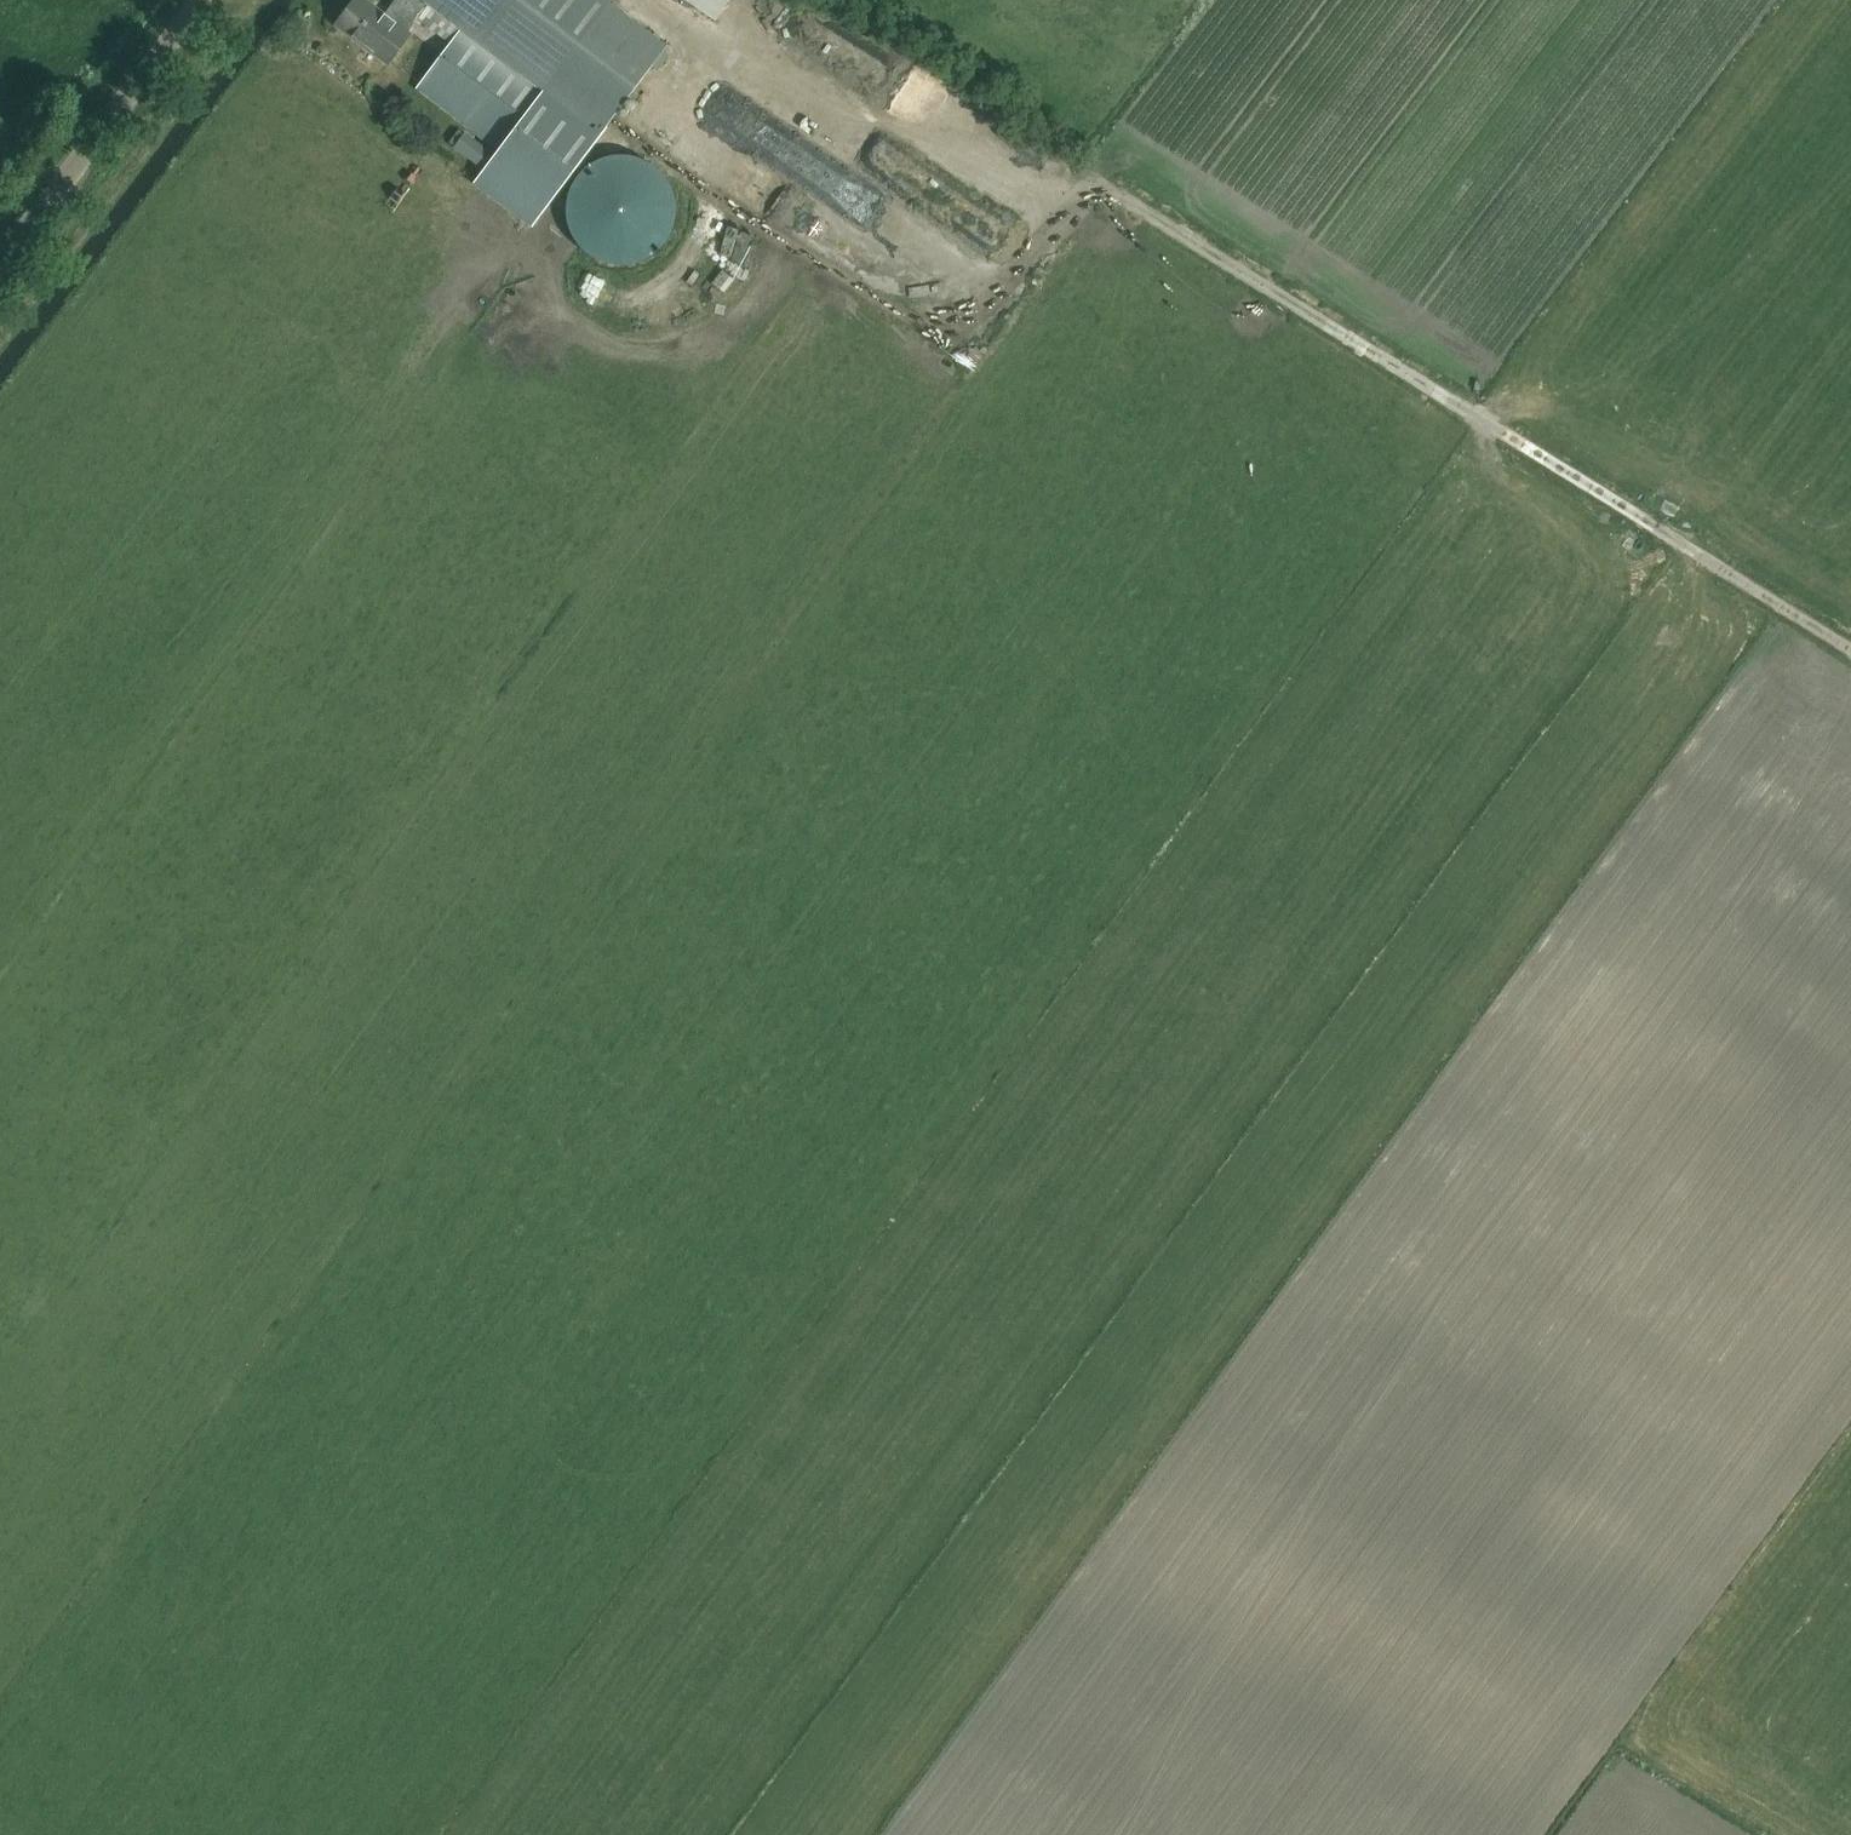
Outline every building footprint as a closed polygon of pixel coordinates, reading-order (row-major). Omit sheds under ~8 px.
[(498,149),(473,182),(529,225),(664,48),(601,0),(399,0),(385,18),(361,0),(356,0),(336,27),(388,66),(411,36),(407,33),(428,5),(461,30),(417,88),(498,149)] [(721,22),(736,0),(691,0),(721,22)] [(860,75),(876,56),(869,49),(852,69),(860,75)] [(566,208),(566,210),(566,212),(566,214),(566,216),(567,218),(567,220),(567,222),(568,224),(568,225),(569,227),(569,229),(570,231),(571,233),(572,234),(573,236),(573,238),(574,239),(576,241),(577,243),(578,244),(579,246),(580,247),(582,248),(583,250),(584,251),(586,252),(587,254),(589,255),(590,256),(592,257),(594,258),(595,259),(597,260),(599,260),(600,261),(602,262),(604,262),(606,263),(608,264),(610,264),(611,264),(613,265),(615,265),(617,265),(619,265),(621,265),(623,265),(625,265),(627,265),(629,265),(630,264),(632,264),(634,264),(636,263),(638,263),(640,262),(641,261),(643,260),(645,260),(647,259),(648,258),(650,257),(652,256),(653,255),(655,254),(656,252),(658,251),(659,250),(660,248),(662,247),(663,246),(664,244),(665,243),(666,241),(667,239),(668,238),(669,236),(670,234),(671,233),(672,231),(672,229),(673,227),(674,226),(674,224),(675,222),(675,220),(675,218),(675,216),(676,214),(676,212),(676,210),(676,208),(676,207),(675,205),(675,203),(675,201),(675,199),(674,197),(674,195),(673,193),(672,192),(672,190),(671,188),(670,186),(669,185),(668,183),(667,181),(666,180),(665,178),(664,177),(663,175),(662,174),(660,172),(659,171),(658,170),(656,168),(655,167),(653,166),(652,165),(650,164),(648,163),(647,162),(645,161),(643,160),(641,160),(640,159),(638,158),(636,158),(634,157),(632,157),(630,156),(629,156),(627,156),(625,156),(623,156),(621,156),(619,156),(617,156),(615,156),(613,156),(611,156),(610,157),(608,157),(606,158),(604,158),(602,159),(600,160),(599,160),(597,161),(595,162),(594,163),(592,164),(590,165),(589,166),(587,167),(586,168),(584,170),(583,171),(582,172),(580,174),(579,175),(578,177),(577,178),(576,180),(574,181),(573,183),(573,185),(572,186),(571,188),(570,190),(569,192),(569,193),(568,195),(568,197),(567,199),(567,201),(567,203),(566,205),(566,207),(566,208)] [(917,199),(913,211),(941,223),(946,210),(917,199)] [(759,225),(764,212),(746,205),(741,218),(759,225)]
